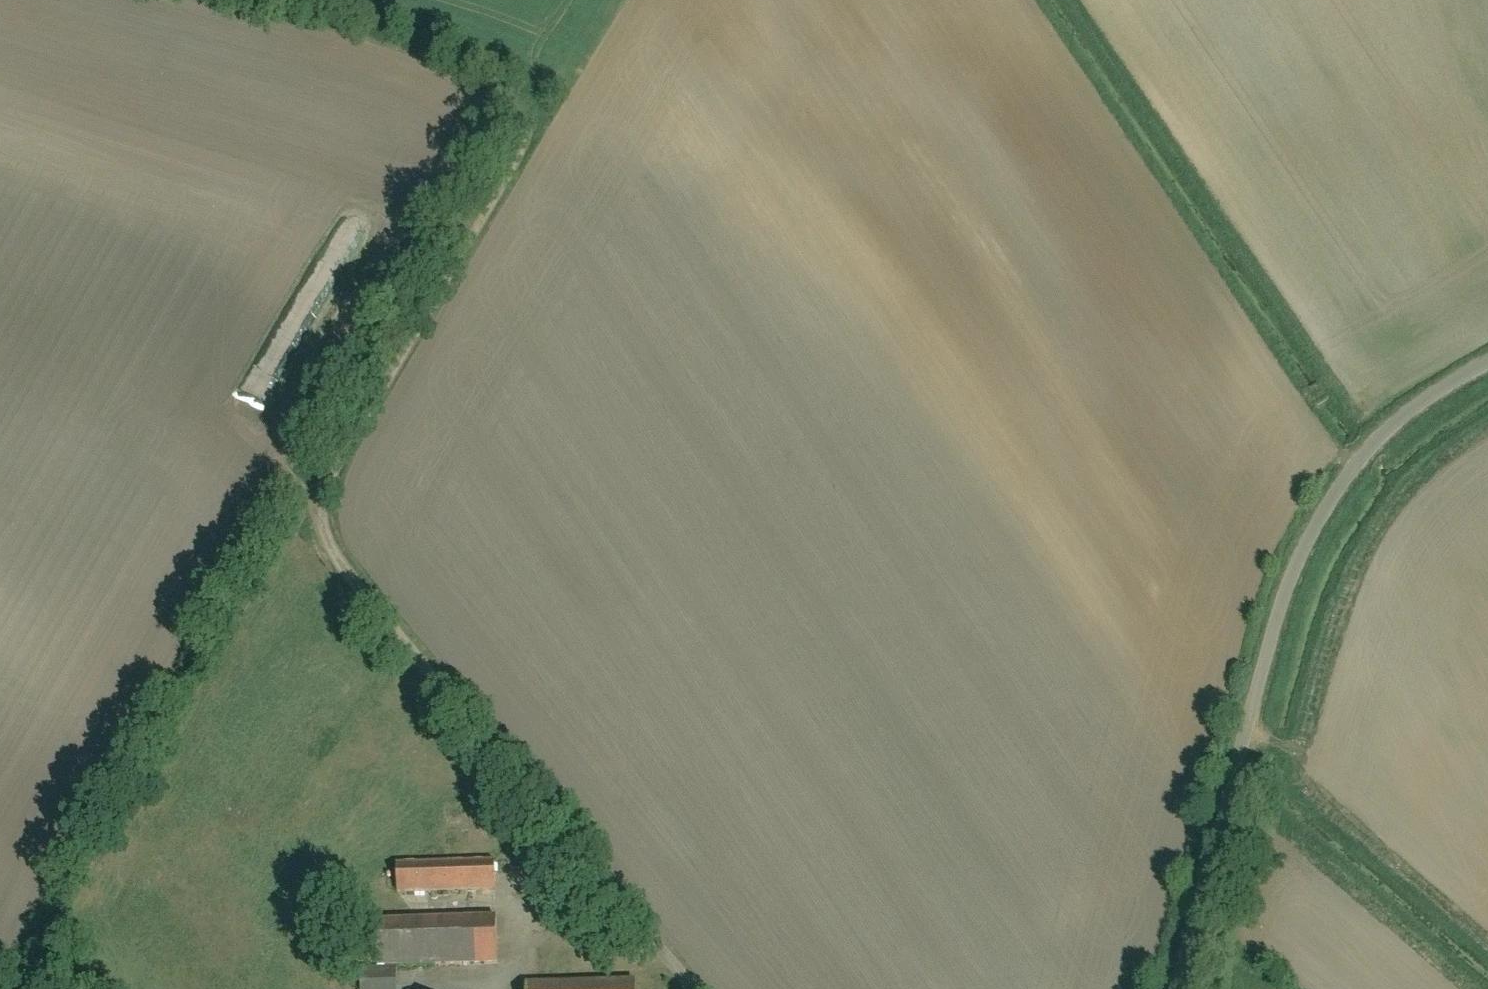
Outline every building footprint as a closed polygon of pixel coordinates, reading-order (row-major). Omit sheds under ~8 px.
[(493,859),(394,863),(395,892),(494,888),(493,859)] [(494,916),(370,920),(371,966),(496,963),(494,916)] [(353,971),(354,988),(396,988),(395,969),(353,971)] [(526,981),(526,988),(627,988),(627,979),(526,981)]
